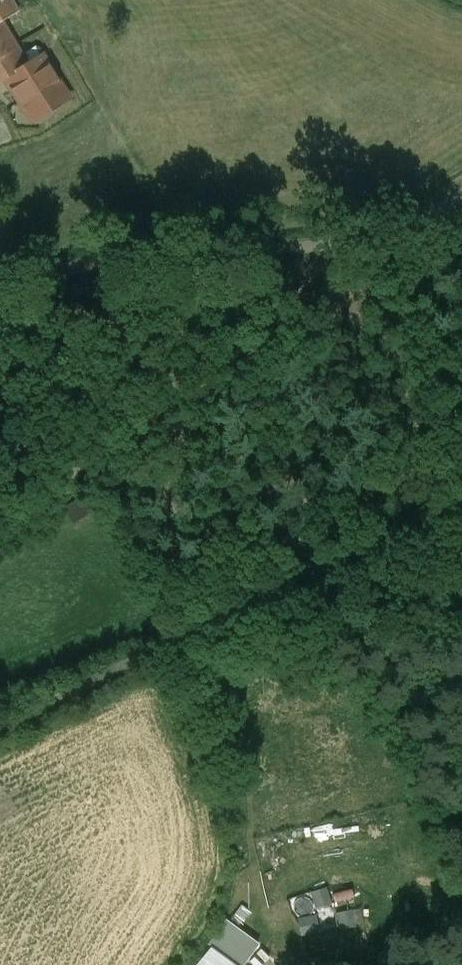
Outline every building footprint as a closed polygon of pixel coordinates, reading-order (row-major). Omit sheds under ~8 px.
[(3,20),(18,11),(12,0),(0,0),(0,15),(3,20)] [(29,62),(3,20),(0,15),(0,81),(6,78),(31,118),(47,108),(51,109),(64,101),(65,97),(67,96),(42,55),(29,62)] [(334,886),(316,888),(318,905),(336,902),(334,886)] [(366,906),(342,909),(344,925),(367,923),(366,906)] [(268,940),(236,916),(198,964),(249,964),(268,940)]
